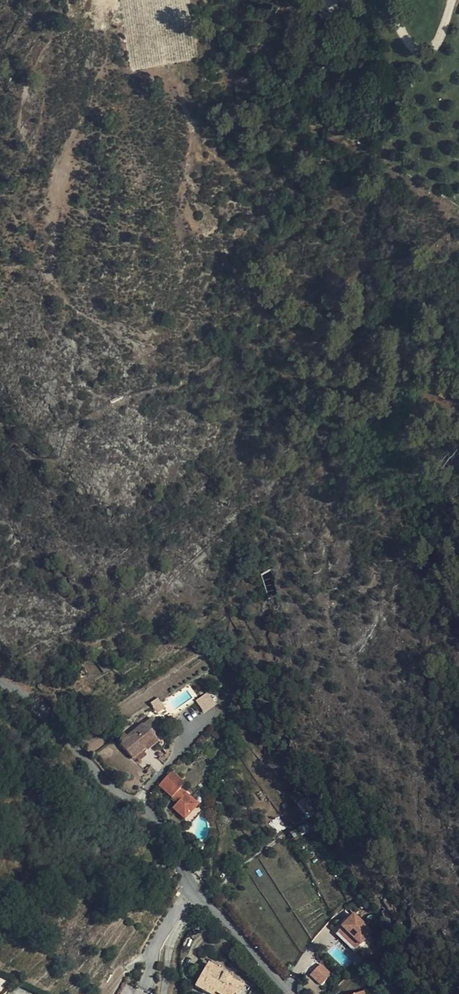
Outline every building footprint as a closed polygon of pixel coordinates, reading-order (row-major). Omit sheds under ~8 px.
[(204,713),(217,703),(208,691),(195,701),(204,713)] [(163,710),(154,717),(165,731),(154,739),(155,741),(157,743),(168,735),(174,724),(163,710)] [(129,735),(142,751),(155,741),(154,739),(165,731),(154,717),(142,725),(143,727),(141,729),(140,727),(138,729),(134,724),(127,730),(130,734),(129,735)] [(181,766),(167,779),(186,799),(181,804),(195,815),(209,802),(192,784),(195,781),(181,766)] [(315,791),(309,786),(301,795),(306,800),(315,791)] [(306,800),(315,810),(324,801),(315,791),(306,800)] [(353,911),(334,932),(354,951),(373,930),(353,911)] [(209,993),(214,993),(216,992),(219,993),(239,993),(244,986),(225,975),(226,973),(209,963),(196,987),(209,993)] [(309,974),(320,985),(331,973),(320,963),(309,974)] [(374,984),(360,993),(381,993),(374,984)]
